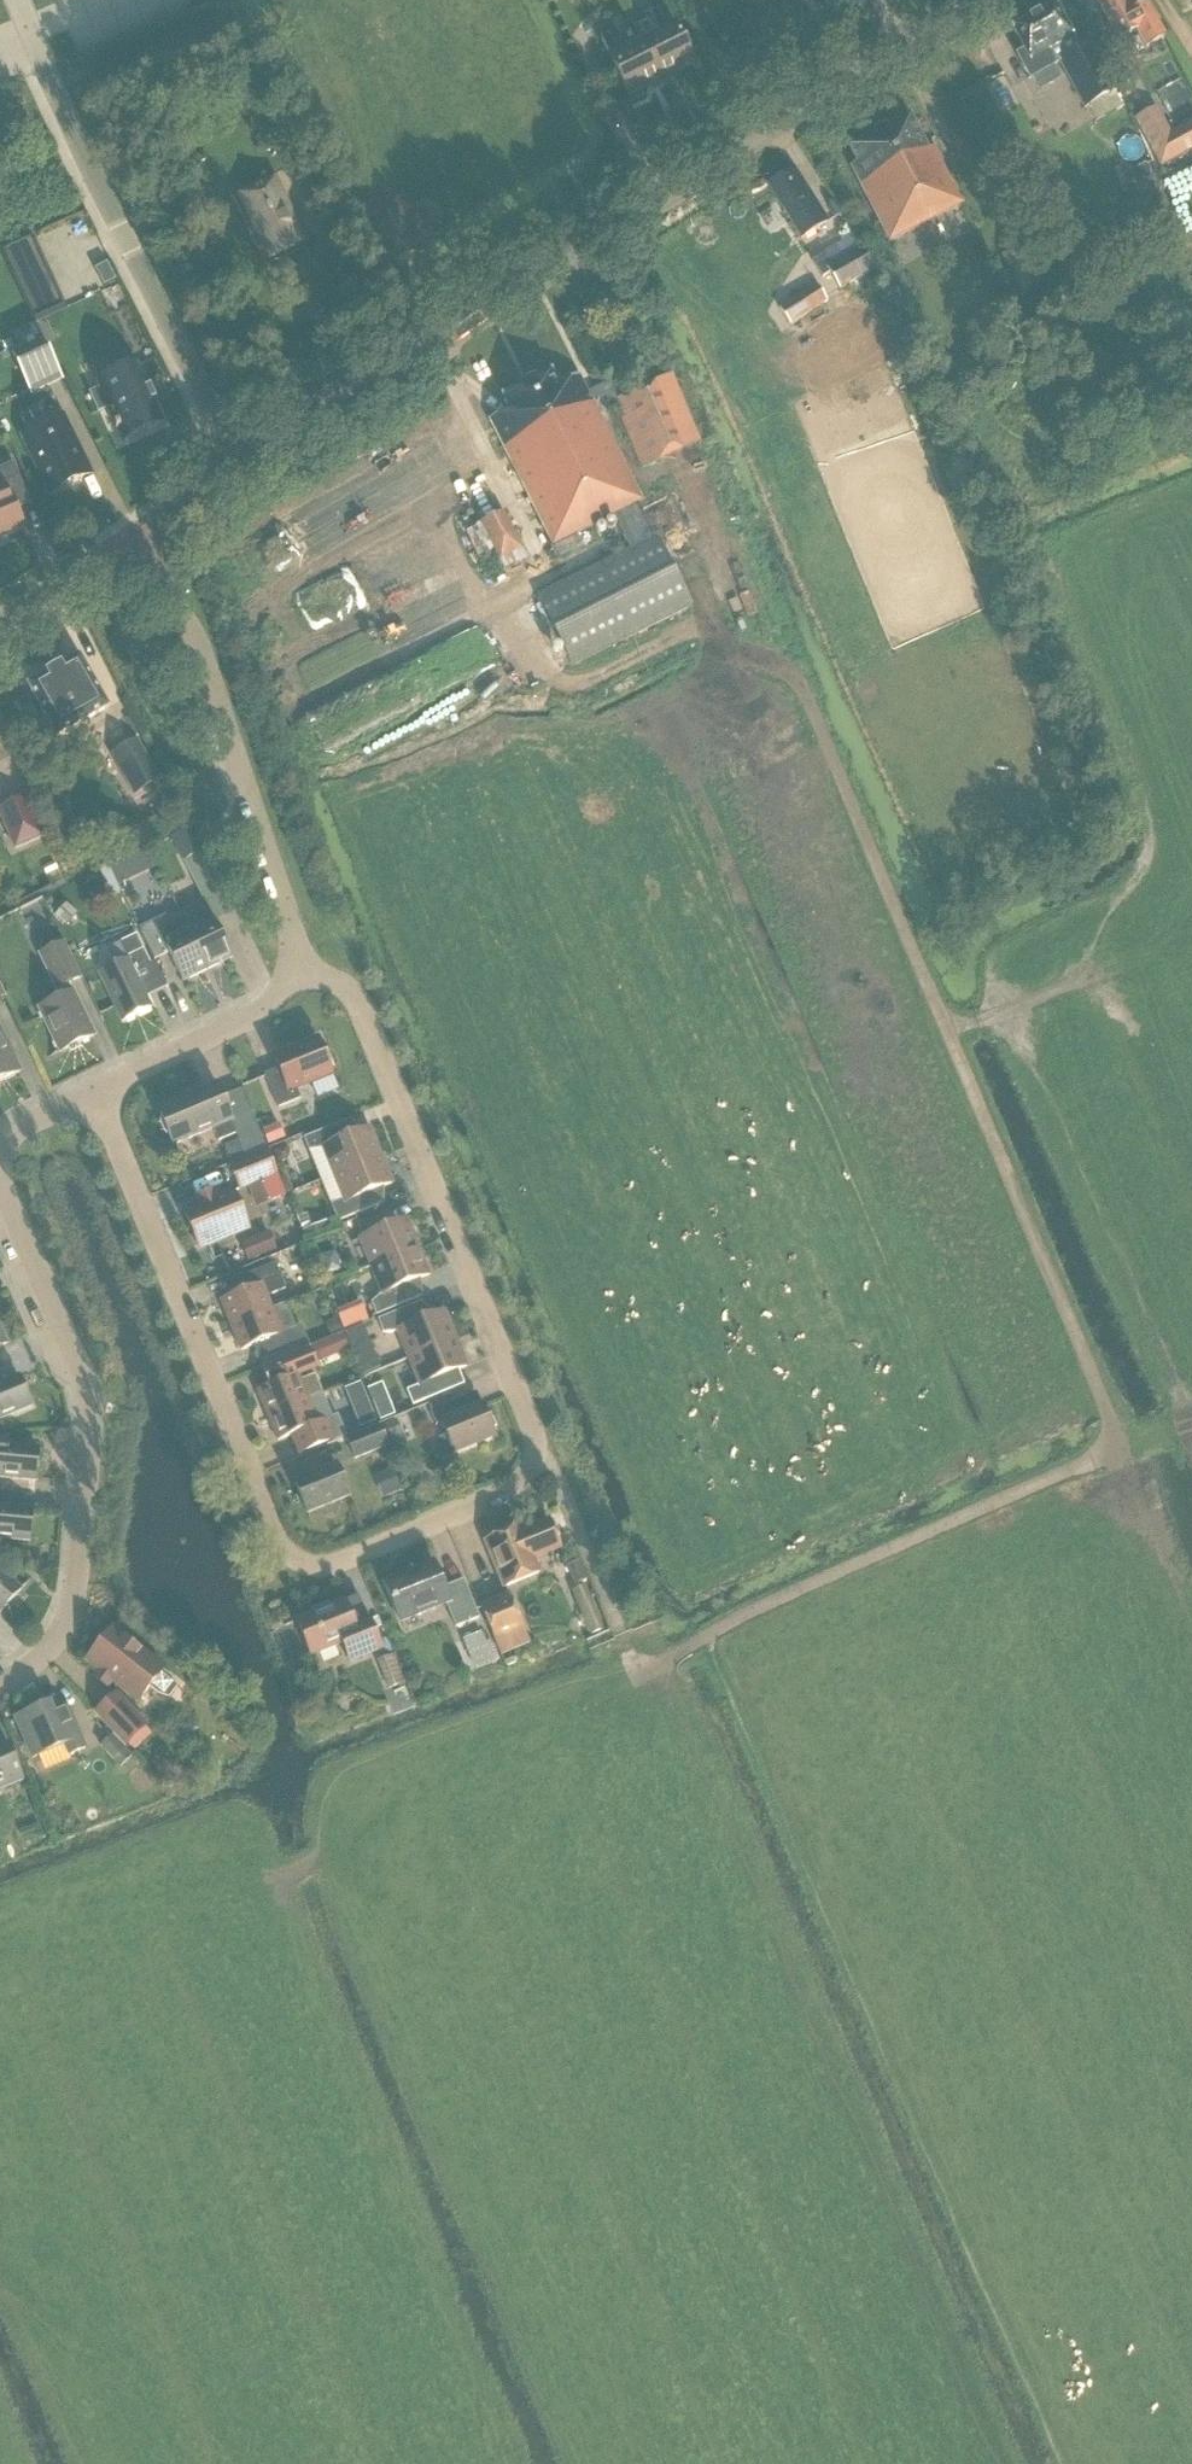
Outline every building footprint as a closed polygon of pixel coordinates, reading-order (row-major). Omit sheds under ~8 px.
[(865,4),(863,0),(836,0),(844,15),(865,4)] [(1136,30),(1146,47),(1166,36),(1147,2),(1133,10),(1128,0),(1097,0),(1119,40),(1136,30)] [(1080,49),(1056,5),(1012,28),(1025,51),(1018,54),(1030,78),(1061,62),(1085,108),(1115,92),(1090,44),(1080,49)] [(635,30),(661,80),(693,64),(673,25),(664,9),(651,16),(653,20),(635,30)] [(613,35),(601,41),(610,57),(609,57),(629,96),(648,87),(661,80),(635,30),(634,30),(626,14),(608,24),(613,35)] [(1191,151),(1191,123),(1171,134),(1158,108),(1134,121),(1160,169),(1191,151)] [(910,116),(849,148),(857,163),(851,166),(889,240),(962,203),(934,149),(935,149),(935,148),(928,151),(910,116)] [(1145,163),(1128,169),(1134,184),(1151,178),(1145,163)] [(802,239),(827,222),(793,169),(768,185),(802,239)] [(304,242),(275,177),(237,194),(267,259),(304,242)] [(87,210),(50,227),(62,252),(99,235),(87,210)] [(25,300),(51,287),(30,243),(4,256),(25,300)] [(826,279),(831,275),(840,289),(873,268),(860,248),(844,258),(838,248),(816,263),(826,279)] [(108,265),(95,271),(104,289),(117,282),(108,265)] [(790,324),(827,301),(816,284),(779,309),(790,324)] [(43,341),(12,356),(31,394),(61,379),(43,341)] [(100,389),(91,393),(100,412),(108,408),(123,442),(163,424),(138,367),(137,367),(116,376),(98,384),(100,389)] [(553,546),(618,513),(635,547),(538,596),(573,666),(691,606),(656,536),(655,537),(638,503),(642,501),(579,376),(558,387),(551,372),(502,397),(510,411),(490,421),(553,546)] [(642,469),(699,446),(671,377),(614,401),(642,469)] [(93,470),(66,409),(28,426),(31,432),(27,434),(36,456),(41,454),(51,477),(67,470),(72,480),(93,470)] [(25,528),(17,509),(31,503),(14,464),(1,470),(4,477),(0,479),(0,538),(25,528)] [(481,524),(494,549),(504,570),(527,558),(504,512),(481,524)] [(57,738),(75,728),(108,709),(79,657),(78,658),(78,657),(28,685),(29,686),(28,686),(57,738)] [(138,741),(122,750),(145,790),(160,781),(138,741)] [(27,798),(0,809),(0,813),(16,848),(44,836),(27,798)] [(187,830),(171,838),(172,838),(182,861),(198,853),(198,852),(190,836),(187,830)] [(198,853),(182,861),(201,899),(217,892),(199,855),(198,853)] [(126,859),(109,868),(110,871),(118,887),(135,878),(127,862),(126,859)] [(188,929),(207,970),(231,958),(212,918),(211,918),(204,903),(192,909),(199,924),(188,929)] [(188,929),(175,935),(165,915),(138,928),(154,960),(169,953),(183,982),(207,970),(188,929)] [(133,972),(150,964),(136,935),(119,943),(127,961),(99,974),(122,1022),(151,1008),(133,972)] [(63,997),(39,1009),(60,1052),(94,1036),(69,983),(81,977),(64,942),(42,953),(59,988),(63,997)] [(20,1072),(19,1070),(16,1072),(3,1044),(6,1043),(0,1030),(0,1081),(20,1072)] [(279,1068),(265,1074),(278,1107),(300,1098),(296,1087),(332,1073),(318,1038),(274,1056),(279,1068)] [(251,1112),(232,1120),(217,1084),(158,1109),(173,1145),(213,1128),(219,1141),(236,1134),(239,1141),(246,1156),(266,1148),(251,1112)] [(347,1121),(304,1138),(309,1150),(323,1148),(334,1175),(381,1156),(370,1129),(353,1136),(347,1121)] [(268,1142),(285,1140),(283,1124),(265,1126),(268,1142)] [(239,1141),(225,1146),(232,1162),(246,1156),(239,1141)] [(240,1188),(276,1174),(267,1152),(231,1166),(240,1188)] [(392,1183),(381,1156),(334,1175),(345,1200),(333,1205),(339,1221),(381,1204),(375,1190),(392,1183)] [(192,1199),(195,1207),(185,1211),(199,1247),(242,1230),(227,1194),(220,1197),(217,1189),(192,1199)] [(418,1248),(407,1220),(390,1227),(385,1214),(358,1225),(363,1238),(361,1239),(372,1267),(418,1248)] [(328,1222),(302,1232),(305,1240),(331,1230),(328,1222)] [(241,1260),(269,1248),(261,1230),(233,1241),(241,1260)] [(372,1267),(382,1293),(371,1304),(377,1316),(420,1299),(413,1282),(429,1275),(418,1248),(372,1267)] [(286,1289),(275,1263),(248,1274),(254,1287),(221,1301),(231,1325),(272,1309),(267,1297),(286,1289)] [(456,1339),(444,1312),(428,1319),(421,1302),(378,1320),(383,1333),(398,1331),(409,1358),(456,1339)] [(231,1325),(241,1350),(274,1337),(279,1351),(306,1340),(301,1326),(282,1334),(272,1309),(231,1325)] [(335,1318),(326,1322),(332,1335),(341,1332),(335,1318)] [(362,1326),(344,1333),(351,1348),(368,1341),(362,1326)] [(467,1366),(456,1339),(409,1358),(420,1385),(407,1391),(413,1406),(456,1388),(450,1373),(467,1366)] [(322,1340),(310,1345),(316,1362),(329,1357),(322,1340)] [(283,1360),(289,1374),(316,1363),(310,1349),(283,1360)] [(267,1387),(258,1391),(268,1416),(308,1399),(298,1375),(290,1378),(285,1364),(262,1374),(267,1387)] [(31,1406),(19,1377),(0,1385),(0,1419),(31,1406)] [(290,1436),(296,1450),(343,1430),(337,1416),(333,1418),(323,1394),(308,1400),(308,1399),(268,1416),(278,1441),(290,1436)] [(494,1435),(482,1406),(469,1411),(463,1398),(430,1411),(436,1425),(441,1423),(453,1452),(494,1435)] [(356,1458),(387,1445),(380,1427),(348,1440),(356,1458)] [(39,1449),(8,1446),(9,1438),(0,1437),(0,1477),(36,1480),(39,1449)] [(336,1464),(294,1481),(307,1512),(349,1495),(336,1464)] [(396,1468),(374,1477),(382,1497),(404,1489),(396,1468)] [(30,1541),(33,1509),(0,1506),(0,1538),(30,1541)] [(506,1533),(485,1541),(504,1587),(539,1573),(533,1558),(554,1549),(543,1523),(507,1537),(506,1533)] [(440,1553),(449,1582),(461,1578),(451,1549),(440,1553)] [(444,1588),(434,1562),(384,1582),(400,1621),(446,1603),(456,1627),(479,1618),(464,1580),(444,1588)] [(21,1590),(0,1571),(0,1613),(21,1590)] [(572,1591),(591,1635),(604,1630),(585,1585),(572,1591)] [(529,1643),(509,1595),(482,1607),(501,1654),(529,1643)] [(350,1661),(381,1648),(369,1618),(354,1624),(345,1601),(328,1608),(327,1605),(313,1611),(314,1614),(297,1620),(311,1655),(342,1642),(350,1661)] [(88,1658),(140,1699),(150,1686),(159,1694),(169,1697),(177,1687),(172,1678),(162,1671),(163,1670),(111,1629),(88,1658)] [(481,1632),(464,1640),(471,1657),(488,1650),(481,1632)] [(380,1662),(390,1689),(405,1683),(394,1656),(380,1662)] [(127,1743),(145,1727),(115,1695),(97,1711),(127,1743)] [(69,1755),(85,1748),(68,1709),(54,1715),(49,1704),(16,1718),(32,1758),(65,1744),(69,1755)] [(100,1747),(120,1768),(133,1756),(113,1735),(100,1747)] [(23,1778),(8,1743),(0,1746),(0,1788),(23,1778)]
